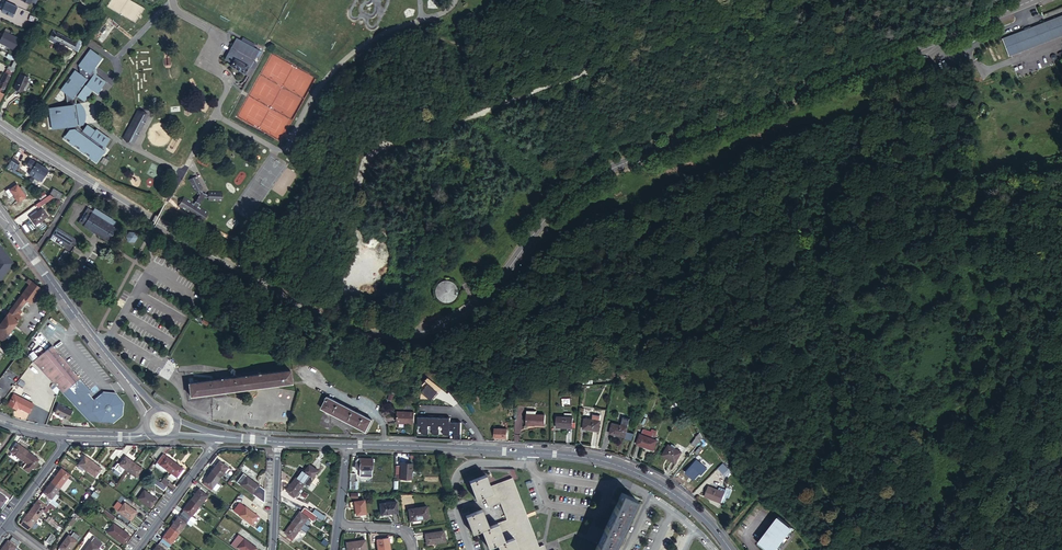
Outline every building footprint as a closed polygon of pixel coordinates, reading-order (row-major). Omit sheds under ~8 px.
[(1,11),(12,16),(17,7),(16,6),(18,4),(10,0),(9,0),(8,1),(7,0),(7,2),(5,1),(1,11)] [(1002,39),(1009,57),(1061,36),(1061,15),(1002,39)] [(0,29),(0,38),(11,43),(16,33),(1,26),(0,29)] [(53,29),(48,39),(57,43),(58,41),(77,51),(81,44),(80,44),(82,41),(78,38),(76,42),(53,29)] [(254,44),(241,37),(239,40),(252,47),(254,44)] [(227,53),(223,59),(231,63),(229,66),(244,74),(244,73),(249,76),(256,63),(252,61),(258,50),(252,47),(239,40),(235,38),(227,53)] [(96,58),(100,54),(91,48),(80,64),(81,72),(73,74),(74,82),(66,84),(62,89),(67,92),(69,103),(50,106),(51,113),(56,116),(57,127),(71,124),(74,142),(82,140),(83,149),(92,148),(93,156),(102,155),(101,150),(106,144),(111,137),(97,128),(96,129),(88,123),(84,128),(81,126),(81,123),(84,123),(83,116),(80,116),(79,109),(82,108),(80,102),(77,102),(77,98),(79,95),(85,99),(93,87),(102,86),(106,80),(95,72),(94,67),(98,66),(96,58)] [(18,58),(8,53),(6,56),(13,59),(13,61),(11,66),(14,67),(18,58)] [(4,90),(10,76),(11,73),(7,70),(5,73),(0,83),(0,88),(4,90)] [(15,94),(20,96),(25,83),(17,80),(12,93),(15,94)] [(129,123),(140,129),(146,116),(135,110),(129,123)] [(122,137),(121,138),(132,143),(140,129),(129,123),(126,130),(122,137)] [(6,169),(13,173),(18,163),(11,159),(6,169)] [(40,169),(42,166),(30,159),(26,164),(32,168),(29,173),(36,177),(36,176),(40,169)] [(47,169),(42,166),(40,169),(36,176),(36,177),(41,180),(47,169)] [(186,199),(184,203),(183,205),(208,221),(210,218),(212,215),(213,212),(202,206),(208,196),(213,196),(213,199),(226,200),(226,197),(226,195),(227,192),(213,191),(213,194),(207,193),(204,188),(206,186),(199,175),(196,177),(194,178),(192,179),(199,191),(201,189),(204,194),(198,203),(188,197),(186,199)] [(25,196),(24,195),(20,190),(22,188),(20,186),(19,187),(16,184),(9,189),(18,202),(25,196)] [(55,197),(59,200),(62,194),(55,190),(52,196),(55,197)] [(86,207),(77,222),(107,241),(116,228),(114,227),(116,222),(112,220),(112,219),(93,207),(92,210),(86,207)] [(35,214),(33,215),(30,218),(35,225),(47,217),(42,209),(35,214)] [(57,228),(53,235),(69,245),(71,241),(75,244),(77,240),(57,228)] [(134,232),(129,232),(126,236),(128,241),(134,242),(137,237),(134,232)] [(4,274),(3,273),(10,263),(1,250),(2,249),(0,246),(0,280),(4,274)] [(66,248),(61,255),(65,257),(70,250),(66,248)] [(1,250),(10,263),(3,273),(4,274),(12,263),(2,249),(1,250)] [(41,288),(29,279),(27,282),(30,284),(0,324),(0,340),(2,341),(21,317),(19,316),(21,312),(19,310),(26,300),(30,303),(42,288),(41,288)] [(437,287),(436,290),(435,294),(436,296),(437,299),(439,301),(441,303),(443,304),(446,304),(448,304),(451,304),(454,302),(456,300),(457,298),(458,295),(459,292),(458,290),(458,288),(457,286),(455,284),(453,283),(450,281),(446,281),(444,281),(442,282),(439,284),(438,286),(437,287)] [(78,377),(51,344),(32,361),(54,384),(58,389),(61,392),(68,386),(68,385),(78,377)] [(34,364),(26,374),(30,377),(38,368),(34,364)] [(192,383),(189,383),(188,384),(189,396),(290,382),(288,369),(192,383)] [(23,373),(17,384),(23,387),(29,376),(23,373)] [(123,401),(115,391),(102,390),(93,398),(88,392),(90,390),(78,377),(68,385),(68,386),(61,392),(88,421),(112,421),(121,414),(123,401)] [(439,410),(449,401),(436,387),(426,396),(439,410)] [(33,402),(13,393),(7,404),(15,407),(16,405),(17,403),(20,404),(19,406),(28,411),(33,402)] [(326,396),(320,408),(364,430),(370,419),(326,396)] [(72,410),(58,403),(54,413),(68,420),(72,410)] [(462,405),(469,415),(472,412),(466,403),(462,405)] [(25,420),(29,413),(17,408),(14,414),(25,420)] [(396,424),(413,424),(413,413),(396,412),(396,424)] [(573,414),(558,412),(557,423),(573,424),(573,414)] [(526,413),(526,427),(545,427),(545,417),(536,416),(536,413),(526,413)] [(599,427),(601,417),(600,417),(593,416),(586,414),(584,425),(599,427)] [(420,432),(427,432),(428,424),(428,417),(422,417),(422,415),(417,415),(417,423),(421,423),(420,432)] [(431,433),(438,433),(438,424),(439,417),(433,417),(433,416),(428,415),(428,417),(428,424),(431,424),(431,433)] [(441,433),(448,433),(449,429),(449,420),(449,418),(447,418),(443,417),(443,416),(439,416),(439,417),(438,424),(442,424),(441,433)] [(449,420),(449,429),(452,429),(452,438),(459,438),(460,421),(458,421),(458,422),(453,422),(453,421),(449,420)] [(625,434),(629,425),(614,420),(611,429),(625,434)] [(494,428),(493,437),(506,438),(506,429),(494,428)] [(642,432),(637,442),(652,451),(658,441),(655,439),(659,431),(655,429),(653,432),(646,428),(644,433),(642,432)] [(699,440),(697,434),(688,445),(693,449),(699,440)] [(21,460),(28,451),(15,442),(9,451),(21,460)] [(666,445),(660,454),(674,462),(680,453),(673,449),(675,447),(669,444),(668,446),(666,445)] [(126,455),(133,445),(126,445),(124,448),(122,451),(120,453),(123,456),(125,454),(126,455)] [(165,447),(160,447),(153,455),(157,458),(158,456),(165,447)] [(171,447),(165,447),(158,456),(160,457),(156,463),(167,471),(174,463),(164,456),(171,447)] [(110,457),(114,461),(120,453),(122,451),(115,450),(110,457)] [(38,459),(28,451),(21,460),(26,464),(23,469),(28,472),(31,468),(33,469),(37,463),(35,462),(38,459)] [(78,464),(86,470),(93,462),(84,455),(78,464)] [(124,469),(127,471),(133,463),(125,457),(122,461),(119,465),(117,463),(113,468),(120,474),(124,469)] [(359,470),(371,471),(372,459),(359,458),(359,461),(355,461),(355,468),(359,469),(359,470)] [(697,458),(685,471),(694,478),(699,472),(701,474),(707,467),(697,458)] [(211,471),(210,472),(219,478),(224,472),(225,473),(227,469),(226,469),(228,466),(223,463),(222,465),(218,461),(212,469),(211,468),(209,470),(211,471)] [(93,462),(86,470),(94,477),(98,472),(101,468),(93,462)] [(133,463),(127,471),(135,478),(142,469),(133,463)] [(182,469),(174,463),(167,471),(170,474),(168,476),(173,480),(175,478),(176,478),(182,469)] [(309,464),(304,471),(310,476),(311,476),(314,476),(317,471),(309,464)] [(400,479),(408,479),(409,464),(400,464),(400,466),(396,466),(395,475),(400,475),(400,479)] [(59,488),(70,475),(61,468),(50,482),(59,488)] [(301,469),(294,479),(302,486),(310,476),(304,471),(301,469)] [(219,478),(210,472),(203,482),(202,484),(210,490),(211,489),(215,491),(219,485),(216,483),(219,478)] [(264,494),(264,489),(246,477),(242,474),(237,482),(240,484),(240,485),(263,502),(264,494)] [(526,532),(528,532),(508,480),(491,487),(487,474),(469,481),(476,499),(484,495),(489,507),(500,503),(507,520),(498,524),(498,525),(490,528),(483,510),(466,517),(473,534),(483,530),(489,547),(499,543),(502,549),(533,549),(526,532)] [(163,477),(160,482),(164,485),(166,486),(169,482),(163,477)] [(546,544),(541,546),(514,478),(508,480),(528,532),(526,532),(533,549),(548,549),(546,544)] [(302,486),(294,479),(286,490),(291,493),(295,496),(302,486)] [(167,488),(166,486),(164,485),(163,485),(156,480),(153,483),(164,492),(167,488)] [(52,499),(59,488),(50,482),(42,492),(43,493),(41,496),(49,502),(56,507),(58,504),(52,499)] [(708,487),(705,497),(721,502),(726,489),(721,488),(720,491),(708,487)] [(197,489),(189,500),(199,506),(206,496),(197,489)] [(144,490),(137,499),(150,508),(156,500),(144,490)] [(628,497),(614,491),(590,549),(607,549),(628,497)] [(30,510),(39,516),(49,502),(41,496),(38,499),(37,499),(30,510)] [(182,510),(180,514),(192,523),(195,519),(191,517),(199,506),(189,500),(182,510)] [(365,513),(363,500),(354,501),(349,502),(350,507),(354,507),(355,514),(365,513)] [(395,501),(379,503),(381,514),(397,512),(395,501)] [(124,503),(117,512),(130,521),(136,513),(124,503)] [(234,512),(251,525),(257,517),(257,516),(245,507),(244,507),(240,504),(234,512)] [(408,509),(408,514),(411,514),(412,520),(428,518),(426,507),(408,509)] [(292,522),(301,528),(311,514),(314,516),(315,515),(312,513),(306,508),(302,513),(299,511),(292,522)] [(312,513),(315,515),(322,519),(324,516),(314,509),(312,513)] [(30,528),(39,516),(30,510),(22,520),(21,522),(20,524),(28,530),(30,528)] [(104,510),(101,513),(112,521),(115,517),(104,510)] [(177,517),(169,528),(178,534),(186,523),(189,526),(192,523),(180,514),(177,517)] [(792,526),(777,515),(757,541),(768,549),(773,549),(775,547),(778,549),(781,546),(778,544),(785,534),(788,537),(791,533),(788,531),(792,526)] [(73,517),(67,524),(71,527),(76,520),(73,517)] [(257,517),(251,525),(253,527),(259,518),(257,517)] [(293,539),(301,528),(292,522),(284,532),(288,535),(293,539)] [(117,526),(110,535),(122,545),(129,536),(117,526)] [(161,539),(159,542),(167,548),(178,534),(169,528),(161,538),(161,539)] [(443,531),(425,534),(427,544),(444,541),(443,531)] [(58,547),(61,549),(69,549),(79,537),(73,532),(69,536),(67,535),(58,547)] [(50,535),(45,541),(50,545),(55,538),(50,535)] [(231,544),(240,549),(255,549),(256,548),(244,539),(243,539),(237,535),(231,544)] [(0,549),(19,549),(15,547),(18,542),(12,537),(9,541),(7,540),(0,549)] [(101,543),(93,537),(83,549),(96,549),(98,548),(101,549),(104,546),(101,544),(101,543)] [(378,549),(390,549),(389,538),(376,540),(378,549)] [(347,549),(366,549),(365,540),(346,543),(347,549)] [(152,549),(166,549),(167,548),(159,542),(157,545),(156,545),(152,549)]
